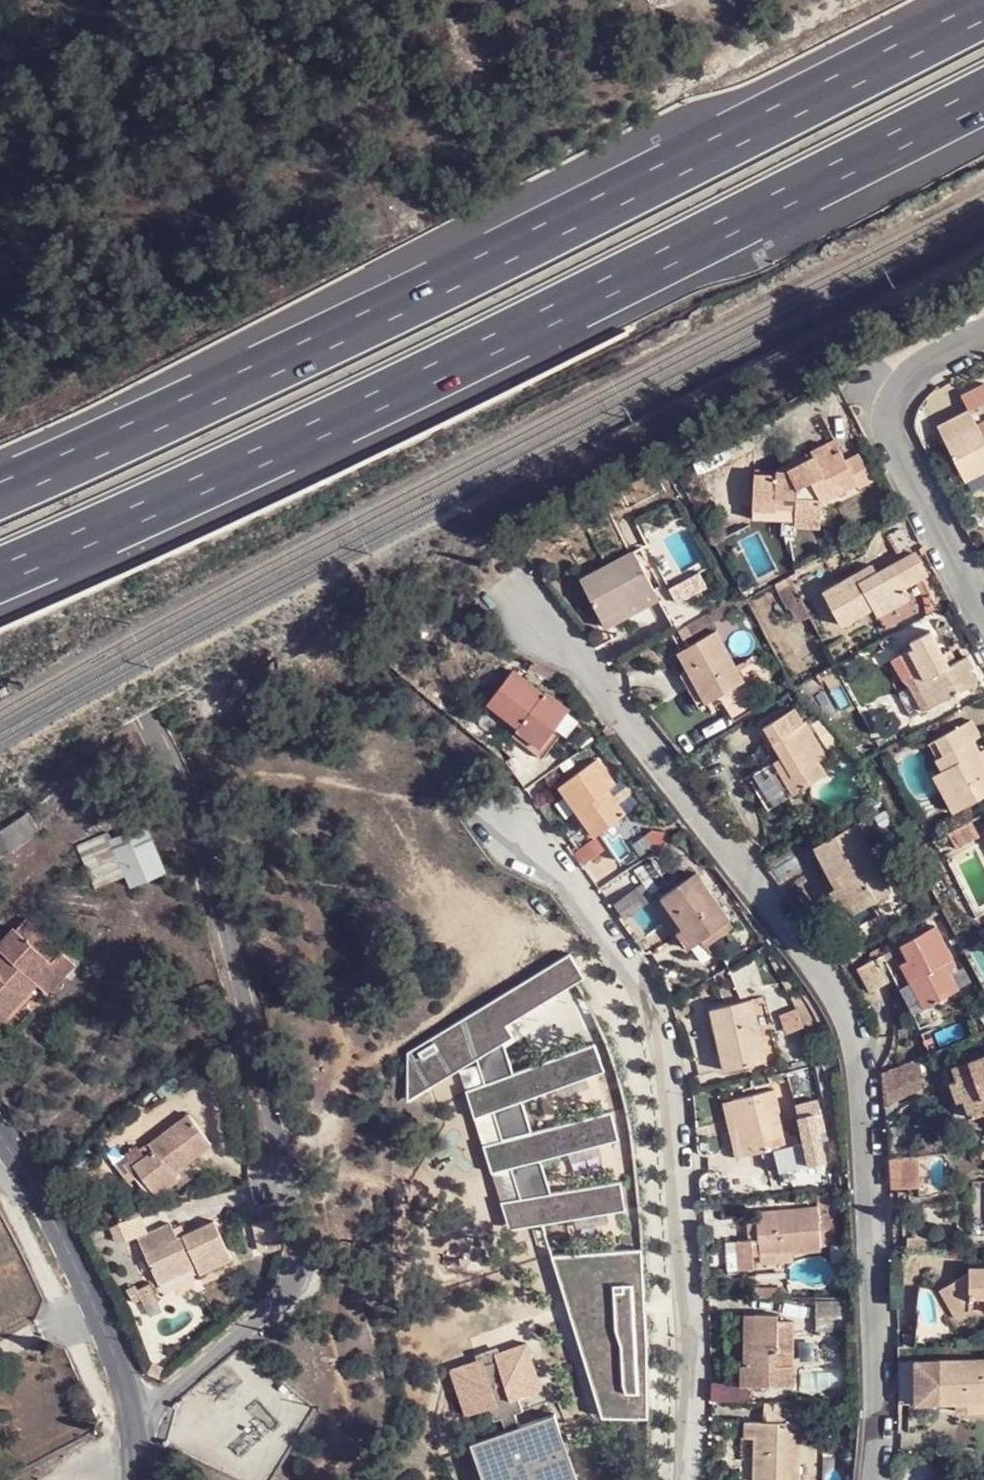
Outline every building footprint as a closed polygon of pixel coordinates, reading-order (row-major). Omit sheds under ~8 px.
[(959,469),(980,458),(983,465),(983,425),(978,428),(967,405),(935,421),(959,469)] [(783,470),(759,472),(758,511),(775,510),(784,507),(791,508),(823,508),(827,499),(849,489),(854,489),(868,482),(849,445),(838,451),(833,438),(789,459),(783,470)] [(959,469),(964,477),(983,467),(983,465),(980,458),(959,469)] [(640,549),(587,580),(615,630),(640,617),(633,608),(663,592),(640,549)] [(916,549),(890,562),(899,582),(903,586),(928,574),(916,549)] [(875,560),(863,567),(867,574),(879,568),(875,560)] [(867,574),(863,567),(821,588),(841,625),(877,607),(879,611),(909,597),(903,586),(899,582),(890,562),(879,568),(867,574)] [(663,592),(633,608),(640,617),(668,600),(663,592)] [(663,606),(672,622),(701,606),(694,594),(673,606),(670,602),(663,606)] [(678,648),(688,667),(705,699),(707,700),(749,678),(721,625),(678,648)] [(910,645),(899,649),(929,707),(959,692),(946,668),(950,665),(930,628),(907,639),(910,645)] [(705,699),(688,667),(678,672),(696,704),(705,699)] [(494,701),(527,726),(546,743),(578,705),(554,687),(551,690),(548,690),(541,685),(521,668),(494,701)] [(533,753),(546,763),(587,714),(578,705),(546,743),(527,726),(516,740),(533,753)] [(758,724),(774,758),(780,769),(775,774),(786,793),(814,780),(807,765),(816,761),(791,707),(758,724)] [(929,734),(938,752),(971,735),(982,730),(973,712),(929,734)] [(938,752),(943,762),(960,798),(983,786),(983,762),(982,758),(975,745),(971,735),(938,752)] [(975,745),(982,758),(983,757),(983,740),(975,745)] [(515,764),(529,785),(552,768),(546,763),(533,753),(515,764)] [(617,787),(625,782),(604,754),(564,786),(600,834),(633,809),(617,787)] [(780,769),(774,758),(755,768),(761,780),(775,774),(780,769)] [(960,798),(943,762),(932,766),(951,803),(960,798)] [(775,774),(761,780),(756,783),(766,803),(786,793),(775,774)] [(630,777),(625,782),(617,787),(633,809),(646,799),(630,777)] [(142,820),(74,846),(92,890),(122,878),(128,892),(164,878),(142,820)] [(851,914),(884,896),(874,879),(892,869),(865,820),(818,845),(836,878),(842,877),(845,884),(836,888),(851,914)] [(798,847),(766,865),(778,880),(808,863),(798,847)] [(874,879),(884,896),(902,886),(892,869),(874,879)] [(695,946),(706,939),(738,916),(705,870),(669,894),(690,925),(682,929),(695,946)] [(738,916),(706,939),(710,947),(744,924),(738,916)] [(0,937),(0,964),(29,990),(39,980),(53,993),(72,971),(11,922),(0,937)] [(907,943),(916,956),(920,964),(911,969),(931,1005),(967,986),(957,971),(952,961),(958,957),(942,924),(907,943)] [(883,955),(863,967),(878,992),(898,980),(883,955)] [(920,964),(916,956),(907,961),(911,969),(920,964)] [(964,968),(958,957),(952,961),(957,971),(964,968)] [(0,964),(0,977),(7,984),(0,991),(0,1023),(29,990),(0,964)] [(468,1093),(506,1239),(624,1209),(618,1182),(549,1199),(540,1162),(617,1143),(610,1115),(530,1136),(521,1100),(602,1079),(595,1052),(511,1073),(503,1044),(525,1038),(518,1009),(581,993),(579,983),(403,1027),(417,1083),(479,1067),(485,1089),(468,1093)] [(717,1005),(725,1049),(734,1047),(738,1066),(772,1058),(759,996),(717,1005)] [(734,1047),(725,1049),(728,1068),(738,1066),(734,1047)] [(972,1059),(979,1077),(983,1090),(983,1053),(972,1059)] [(979,1077),(972,1059),(951,1068),(957,1087),(979,1077)] [(908,1061),(882,1072),(882,1083),(885,1101),(921,1087),(908,1061)] [(957,1087),(975,1121),(983,1116),(983,1090),(979,1077),(957,1087)] [(777,1086),(732,1098),(748,1153),(763,1149),(768,1167),(808,1157),(800,1128),(795,1129),(790,1129),(787,1126),(777,1086)] [(748,1153),(732,1098),(724,1100),(738,1155),(748,1153)] [(213,1144),(190,1113),(142,1148),(147,1155),(135,1163),(157,1194),(178,1179),(173,1173),(213,1144)] [(891,1161),(891,1188),(921,1189),(921,1158),(891,1161)] [(817,1205),(758,1209),(763,1263),(793,1262),(792,1254),(820,1254),(817,1205)] [(209,1247),(224,1239),(208,1207),(171,1226),(162,1212),(131,1230),(149,1271),(189,1253),(194,1263),(197,1270),(217,1260),(209,1247)] [(753,1238),(734,1239),(737,1267),(755,1265),(753,1238)] [(232,1252),(224,1239),(209,1247),(217,1260),(232,1252)] [(154,1282),(194,1263),(189,1253),(149,1271),(154,1282)] [(971,1311),(980,1302),(983,1302),(983,1266),(976,1266),(948,1290),(963,1317),(971,1311)] [(848,1302),(820,1302),(822,1326),(850,1325),(848,1302)] [(971,1311),(983,1311),(983,1302),(980,1302),(971,1311)] [(777,1310),(751,1311),(750,1363),(747,1363),(747,1386),(796,1386),(797,1320),(777,1318),(777,1310)] [(750,1363),(751,1311),(743,1311),(742,1363),(747,1363),(750,1363)] [(481,1371),(477,1364),(449,1375),(467,1420),(490,1412),(494,1426),(503,1422),(508,1434),(519,1428),(514,1417),(522,1413),(517,1402),(540,1393),(522,1346),(490,1359),(493,1366),(481,1371)] [(897,1357),(898,1399),(983,1399),(983,1356),(897,1357)] [(490,1359),(477,1364),(481,1371),(493,1366),(490,1359)] [(747,1363),(742,1363),(737,1362),(735,1386),(747,1386),(747,1363)] [(961,1399),(961,1410),(983,1410),(983,1399),(961,1399)] [(508,1434),(470,1448),(483,1479),(580,1479),(554,1413),(519,1428),(508,1434)] [(801,1419),(746,1419),(745,1439),(752,1440),(751,1479),(800,1479),(801,1419)]
